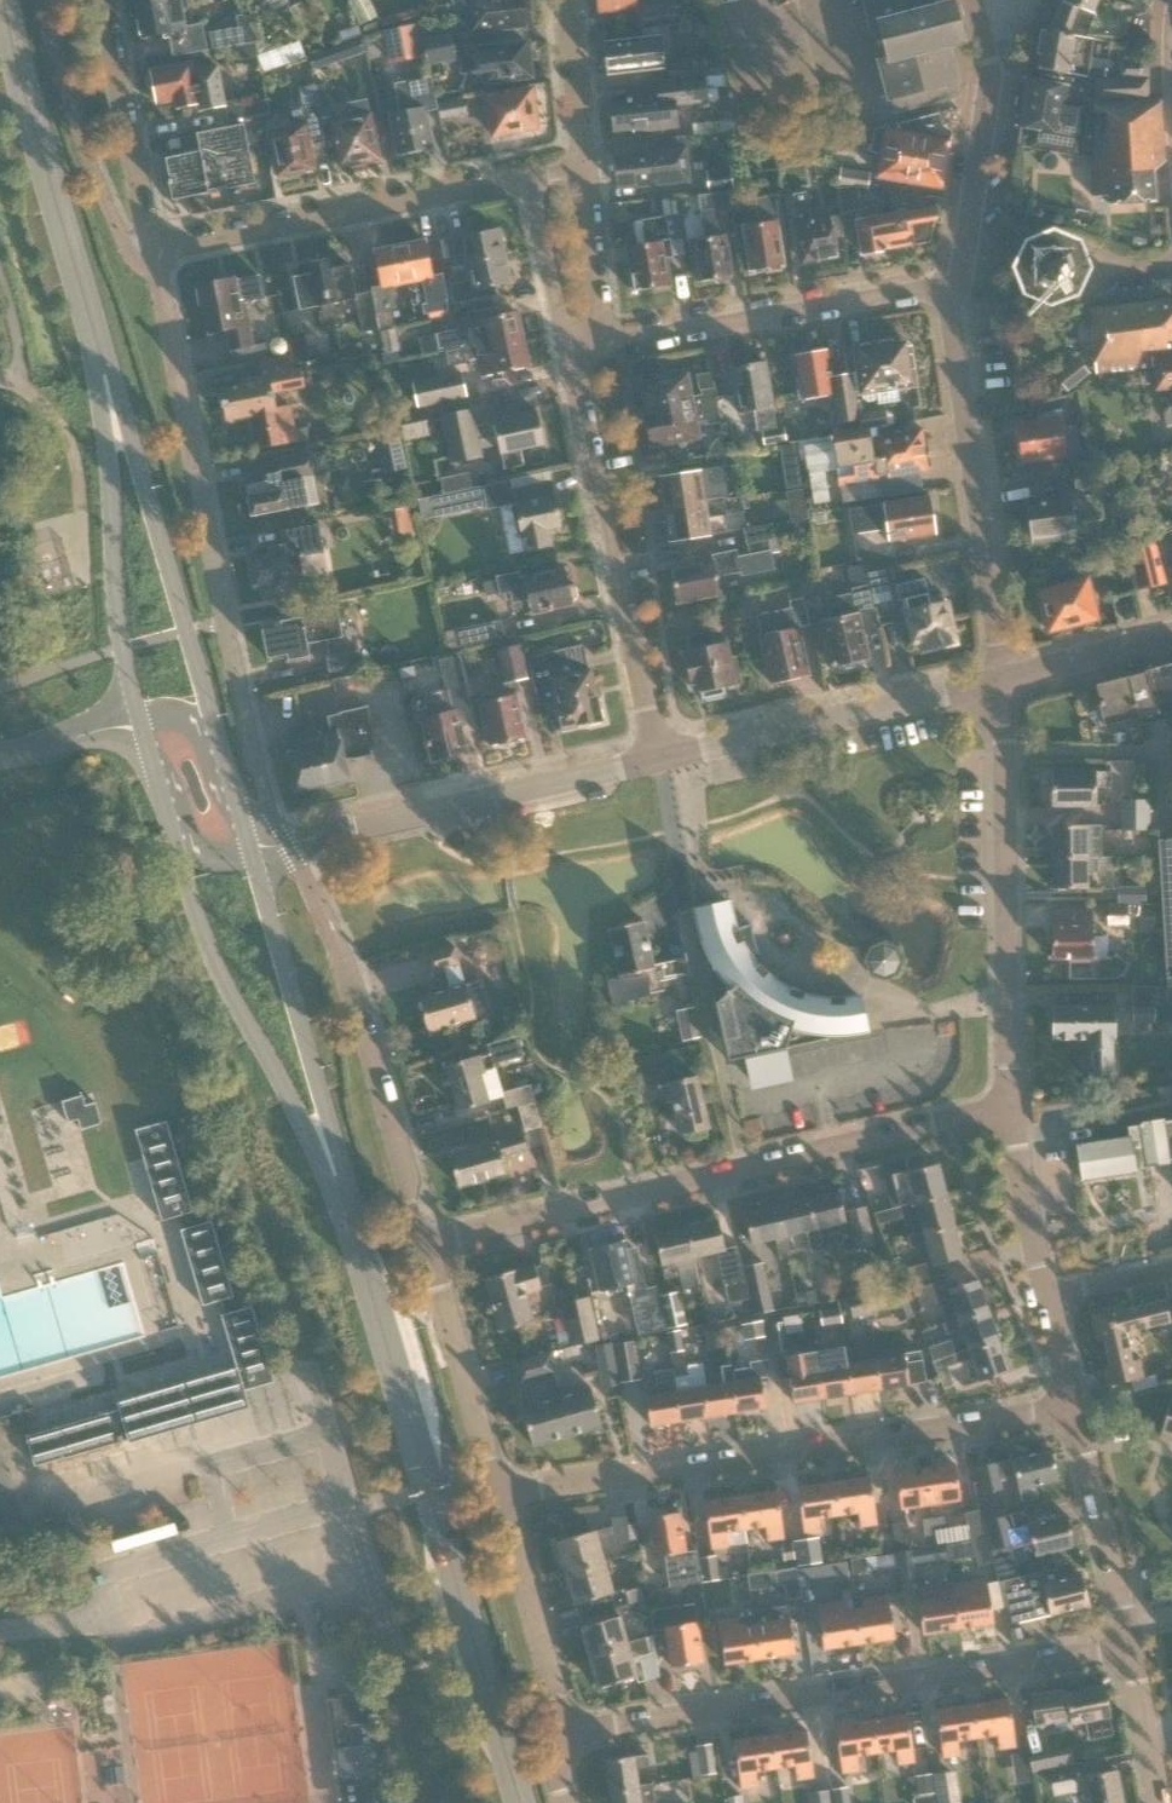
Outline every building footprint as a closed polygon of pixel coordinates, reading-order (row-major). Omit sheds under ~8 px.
[(141,20),(138,20),(137,21),(140,35),(141,35),(144,34),(144,36),(169,31),(174,54),(206,48),(201,24),(185,27),(182,8),(188,7),(187,0),(137,0),(141,20)] [(285,0),(267,0),(272,10),(286,3),(285,0)] [(370,0),(350,0),(347,2),(359,25),(377,17),(370,0)] [(523,0),(465,0),(466,5),(469,4),(472,31),(526,25),(523,0)] [(599,12),(636,8),(638,28),(641,27),(658,25),(674,24),(671,0),(597,0),(599,12)] [(872,23),(881,21),(891,59),(882,61),(891,96),(894,95),(898,110),(916,105),(916,106),(941,100),(940,98),(958,94),(954,80),(958,79),(949,44),(963,41),(953,2),(938,6),(937,0),(866,0),(872,23)] [(1094,39),(1121,45),(1149,45),(1149,29),(1149,16),(1149,7),(1142,5),(1143,0),(1063,0),(1062,3),(1064,4),(1054,32),(1094,39)] [(316,25),(303,1),(289,8),(301,32),(316,25)] [(383,27),(418,15),(415,7),(380,19),(383,27)] [(423,54),(418,24),(381,30),(386,61),(423,54)] [(661,35),(659,36),(658,25),(641,27),(642,38),(604,42),(606,55),(603,59),(604,66),(607,68),(608,74),(665,68),(661,35)] [(230,29),(210,33),(213,49),(233,45),(230,29)] [(1046,30),(1039,67),(1064,72),(1088,76),(1091,77),(1096,78),(1148,75),(1147,61),(1119,62),(1119,63),(1091,58),(1094,39),(1054,32),(1046,30)] [(428,34),(430,47),(456,44),(455,31),(428,34)] [(360,38),(341,45),(346,57),(362,52),(365,51),(360,38)] [(306,41),(263,50),(266,66),(309,58),(306,41)] [(532,76),(528,42),(485,46),(485,48),(459,51),(461,70),(487,67),(489,83),(506,81),(506,78),(532,76)] [(427,64),(458,60),(458,58),(456,44),(430,47),(425,47),(427,64)] [(656,80),(656,82),(724,75),(722,57),(668,63),(670,79),(656,80)] [(149,87),(155,90),(157,102),(176,98),(178,107),(197,103),(199,110),(226,105),(218,66),(193,70),(191,62),(151,70),(152,72),(147,76),(149,87)] [(1091,77),(1088,76),(1064,72),(1062,83),(1027,77),(1019,126),(1020,127),(1017,145),(1082,157),(1092,158),(1095,157),(1093,106),(1091,105),(1091,103),(1087,102),(1091,77)] [(724,75),(656,82),(657,95),(628,98),(628,101),(611,103),(614,132),(634,130),(634,133),(678,128),(675,105),(719,100),(718,87),(725,87),(724,75)] [(431,76),(425,77),(395,83),(398,98),(397,98),(399,111),(392,112),(400,154),(432,148),(428,125),(431,124),(428,110),(437,109),(431,76)] [(1150,100),(1148,78),(1094,80),(1095,102),(1150,100)] [(333,121),(330,107),(327,108),(325,96),(316,98),(313,84),(297,87),(301,107),(317,104),(321,123),(332,121),(333,121)] [(538,127),(532,89),(487,96),(493,134),(538,127)] [(467,114),(464,98),(437,103),(440,119),(467,114)] [(369,113),(366,100),(350,103),(352,117),(333,121),(332,121),(341,165),(379,157),(370,113),(369,113)] [(234,101),(226,103),(229,121),(237,119),(252,116),(250,103),(235,106),(234,101)] [(1164,161),(1160,102),(1093,106),(1095,157),(1092,158),(1091,160),(1093,196),(1110,195),(1110,204),(1155,201),(1153,171),(1164,161)] [(317,104),(301,107),(293,109),(297,127),(289,128),(271,132),(279,174),(313,167),(309,146),(308,140),(324,136),(321,123),(317,104)] [(946,140),(939,112),(874,128),(872,144),(868,143),(866,151),(883,154),(881,163),(880,174),(940,184),(948,140),(946,140)] [(699,119),(698,128),(738,129),(738,120),(699,119)] [(256,182),(243,123),(196,133),(200,151),(165,158),(170,179),(167,180),(168,186),(170,186),(173,200),(208,193),(208,190),(225,186),(225,189),(256,182)] [(690,181),(686,146),(634,151),(634,155),(615,157),(619,187),(638,185),(638,187),(690,181)] [(733,188),(731,168),(706,172),(709,191),(733,188)] [(870,173),(841,168),(838,183),(868,188),(870,173)] [(898,212),(893,213),(878,216),(877,205),(860,208),(857,187),(852,186),(837,188),(840,214),(855,211),(863,253),(887,249),(887,247),(904,244),(898,212)] [(898,212),(904,244),(912,242),(913,245),(930,242),(937,205),(909,210),(909,206),(914,205),(912,193),(889,191),(893,213),(898,212)] [(782,220),(779,193),(755,197),(758,223),(744,225),(750,272),(785,268),(779,221),(782,220)] [(811,220),(808,200),(794,202),(804,261),(837,255),(833,237),(843,236),(840,215),(811,220)] [(732,275),(721,206),(701,210),(705,237),(692,239),(699,281),(732,275)] [(672,256),(665,216),(641,220),(645,244),(627,247),(632,274),(628,274),(631,291),(655,287),(655,289),(671,287),(666,257),(672,256)] [(465,252),(467,265),(503,256),(497,229),(441,241),(444,256),(465,252)] [(399,245),(406,281),(421,278),(427,303),(445,299),(440,274),(431,275),(424,240),(399,245)] [(1035,249),(1028,267),(1034,284),(1052,293),(1070,286),(1074,277),(1078,268),(1071,251),(1053,242),(1035,249)] [(406,281),(399,245),(374,250),(381,286),(373,288),(381,328),(394,325),(391,309),(395,309),(390,284),(406,281)] [(503,256),(467,265),(471,281),(451,285),(454,302),(475,298),(474,288),(508,281),(503,256)] [(338,258),(321,261),(334,330),(344,328),(340,307),(334,308),(333,304),(356,299),(362,332),(378,329),(371,291),(355,294),(349,266),(340,267),(338,258)] [(323,332),(334,330),(321,261),(301,265),(303,275),(293,277),(299,310),(322,306),(323,311),(319,312),(323,332)] [(263,297),(259,276),(235,281),(234,278),(194,285),(198,308),(204,307),(209,332),(226,329),(230,349),(252,345),(244,301),(263,297)] [(445,299),(427,303),(429,312),(447,309),(445,299)] [(1090,308),(1097,371),(1153,366),(1151,355),(1171,352),(1171,299),(1090,308)] [(439,352),(446,350),(520,335),(515,310),(468,320),(469,328),(457,330),(457,327),(435,332),(439,352)] [(399,350),(395,329),(381,331),(385,353),(399,350)] [(304,330),(286,333),(289,353),(291,365),(310,361),(304,330)] [(520,335),(446,350),(449,366),(469,362),(470,367),(480,365),(483,376),(526,367),(520,335)] [(910,345),(901,338),(854,345),(862,393),(877,391),(879,403),(899,400),(897,388),(916,384),(910,345)] [(800,399),(833,393),(840,432),(861,429),(858,413),(851,372),(831,376),(826,349),(796,355),(800,378),(796,379),(800,399)] [(291,365),(289,353),(278,356),(259,359),(263,376),(238,381),(239,385),(220,389),(226,419),(254,414),(258,434),(260,446),(294,440),(292,428),(287,405),(275,407),(271,391),(302,385),(299,369),(292,370),(291,365)] [(1154,358),(1156,390),(1171,388),(1171,357),(1154,358)] [(776,427),(765,360),(731,365),(739,412),(753,409),(756,430),(776,427)] [(466,394),(461,371),(413,382),(418,405),(466,394)] [(641,382),(646,414),(702,404),(703,402),(717,400),(715,386),(700,389),(701,396),(690,398),(686,374),(641,382)] [(720,422),(717,400),(703,402),(702,404),(646,414),(644,414),(649,445),(671,441),(672,444),(697,439),(694,422),(705,420),(706,425),(720,422)] [(426,420),(423,406),(399,411),(402,426),(426,420)] [(453,463),(481,457),(479,449),(498,445),(500,453),(501,453),(505,468),(523,464),(520,449),(544,444),(536,410),(492,419),(493,421),(475,425),(471,407),(442,413),(453,463)] [(858,413),(861,429),(889,424),(886,408),(858,413)] [(1062,427),(1060,410),(1039,413),(1040,419),(1016,423),(1022,462),(1066,456),(1066,451),(1080,449),(1076,424),(1062,427)] [(861,429),(840,432),(831,434),(840,486),(878,480),(877,475),(888,473),(889,476),(930,469),(923,428),(890,434),(889,424),(861,429)] [(311,444),(307,426),(294,429),(297,446),(311,444)] [(787,441),(784,427),(761,431),(764,444),(787,441)] [(373,439),(382,475),(408,469),(399,432),(373,439)] [(790,484),(804,483),(802,442),(787,443),(790,484)] [(312,476),(307,452),(273,458),(276,471),(264,473),(265,480),(247,483),(249,494),(246,498),(243,499),(239,504),(239,507),(240,511),(247,516),(251,515),(308,504),(303,477),(312,476)] [(725,452),(705,455),(706,463),(726,460),(725,452)] [(1073,464),(1074,479),(1098,476),(1101,475),(1099,460),(1073,464)] [(829,501),(824,469),(808,471),(813,504),(829,501)] [(487,484),(458,489),(417,498),(421,518),(486,505),(487,508),(514,503),(525,551),(553,545),(550,529),(562,526),(550,470),(487,484)] [(704,503),(703,501),(699,471),(660,477),(664,509),(704,503)] [(1100,491),(1098,476),(1074,479),(1077,494),(1067,495),(1062,496),(1030,500),(1035,539),(1072,534),(1088,532),(1086,521),(1103,518),(1100,491)] [(1158,525),(1148,487),(1132,491),(1142,530),(1158,525)] [(935,533),(930,496),(848,508),(852,533),(888,528),(889,540),(935,533)] [(704,503),(664,509),(669,541),(708,535),(706,517),(744,512),(742,498),(723,500),(722,498),(703,501),(704,503)] [(747,544),(768,540),(768,539),(775,538),(772,522),(742,528),(746,544),(747,544)] [(324,553),(318,524),(282,530),(284,542),(267,546),(268,552),(247,556),(252,587),(275,583),(277,590),(296,587),(292,565),(303,563),(302,557),(324,553)] [(768,540),(747,544),(749,553),(736,556),(735,550),(710,556),(711,560),(670,569),(677,603),(720,594),(716,577),(740,572),(741,575),(774,568),(768,540)] [(1158,540),(1126,548),(1136,589),(1167,581),(1171,600),(1171,563),(1168,564),(1167,559),(1163,560),(1158,540)] [(1071,575),(1067,558),(1045,564),(1049,581),(1071,575)] [(867,585),(862,564),(847,568),(852,593),(825,599),(830,620),(821,622),(831,666),(869,658),(859,614),(874,610),(868,584),(867,585)] [(865,571),(870,593),(891,589),(886,567),(865,571)] [(569,585),(566,569),(519,579),(518,573),(497,578),(500,592),(510,590),(512,602),(527,599),(531,614),(552,609),(552,607),(573,603),(572,600),(577,596),(575,586),(569,585)] [(500,592),(497,578),(485,581),(488,595),(500,592)] [(931,606),(925,578),(896,584),(900,600),(905,599),(915,640),(920,639),(922,649),(958,641),(950,601),(931,606)] [(1096,618),(1087,579),(1039,591),(1046,620),(1045,623),(1046,630),(1051,632),(1053,633),(1056,631),(1059,627),(1096,618)] [(309,655),(307,643),(324,639),(343,636),(337,604),(318,607),(298,611),(299,615),(280,619),(282,625),(262,629),(267,658),(287,654),(288,659),(309,655)] [(795,628),(790,609),(758,616),(762,635),(759,636),(770,683),(807,674),(797,628),(795,628)] [(895,670),(915,667),(906,617),(887,620),(895,670)] [(505,636),(501,618),(445,631),(449,649),(505,636)] [(716,645),(712,629),(688,635),(692,650),(685,652),(687,661),(685,661),(690,683),(698,681),(703,699),(723,694),(722,687),(739,683),(733,659),(730,660),(726,642),(716,645)] [(526,679),(518,644),(497,649),(505,684),(526,679)] [(588,672),(582,644),(527,657),(538,704),(555,700),(557,706),(554,707),(559,730),(600,720),(588,672)] [(363,666),(360,649),(326,655),(329,672),(363,666)] [(444,682),(469,677),(464,652),(439,657),(444,682)] [(1144,669),(1145,671),(1095,684),(1100,699),(1098,700),(1099,702),(1096,703),(1097,704),(1095,705),(1100,724),(1102,723),(1102,725),(1140,716),(1140,717),(1159,712),(1157,705),(1171,704),(1171,661),(1144,669)] [(332,681),(334,693),(348,690),(346,678),(332,681)] [(455,687),(430,693),(415,697),(411,702),(415,719),(421,718),(431,760),(464,752),(458,725),(464,724),(455,687)] [(514,694),(513,688),(499,691),(500,698),(480,703),(489,745),(525,737),(515,694),(514,694)] [(376,749),(367,707),(325,716),(329,732),(284,742),(295,788),(319,782),(319,786),(336,782),(336,779),(346,776),(343,762),(370,755),(369,751),(376,749)] [(1094,772),(1094,770),(1050,772),(1051,807),(1094,806),(1094,788),(1109,788),(1109,772),(1094,772)] [(1120,815),(1149,815),(1149,799),(1121,799),(1120,815)] [(1149,815),(1120,815),(1120,829),(1149,829),(1149,815)] [(1052,857),(1101,856),(1100,834),(1103,834),(1102,820),(1084,821),(1085,824),(1051,825),(1052,857)] [(1158,838),(1168,985),(1171,985),(1171,837),(1158,838)] [(1101,856),(1052,857),(1053,889),(1087,888),(1086,871),(1097,871),(1097,869),(1115,868),(1115,856),(1101,856)] [(1147,900),(1147,886),(1120,886),(1120,900),(1147,900)] [(731,915),(728,901),(694,909),(697,923),(702,939),(709,957),(705,960),(727,1060),(827,1038),(827,1033),(854,1032),(856,1032),(866,1030),(858,996),(855,997),(834,999),(813,997),(793,991),(775,981),(766,974),(768,971),(761,961),(754,942),(750,923),(735,928),(731,915)] [(1126,926),(1126,902),(1108,902),(1108,926),(1126,926)] [(1093,910),(1055,910),(1054,924),(1052,924),(1051,957),(1069,957),(1069,977),(1116,977),(1129,964),(1117,953),(1114,956),(1093,956),(1093,910)] [(644,921),(609,928),(619,976),(624,995),(648,992),(663,989),(661,981),(688,975),(689,978),(690,978),(685,952),(683,952),(684,958),(661,963),(653,965),(644,921)] [(897,946),(883,940),(869,945),(863,959),(869,974),(884,979),(896,974),(903,960),(897,946)] [(459,962),(454,945),(425,954),(430,970),(443,966),(450,986),(417,996),(428,1031),(475,1017),(465,983),(463,984),(457,962),(459,962)] [(1131,987),(1132,1022),(1171,1021),(1171,985),(1131,987)] [(1113,1038),(1113,1005),(1051,1006),(1051,1039),(1087,1038),(1088,1079),(1113,1079),(1112,1038),(1113,1038)] [(700,1036),(694,1006),(677,1009),(683,1040),(700,1036)] [(485,1029),(480,1038),(488,1043),(494,1033),(485,1029)] [(523,1054),(518,1035),(488,1044),(490,1053),(446,1066),(458,1109),(487,1100),(479,1071),(494,1067),(493,1063),(523,1054)] [(668,1083),(662,1084),(667,1105),(673,1104),(680,1133),(709,1127),(697,1076),(668,1083)] [(501,1091),(505,1107),(534,1100),(530,1084),(501,1091)] [(85,1104),(83,1095),(61,1101),(67,1122),(78,1119),(80,1129),(82,1128),(101,1123),(95,1101),(85,1104)] [(541,1125),(534,1100),(505,1107),(505,1108),(518,1105),(525,1130),(541,1125)] [(1164,1121),(1164,1118),(1139,1121),(1139,1124),(1129,1125),(1130,1135),(1076,1143),(1082,1179),(1137,1171),(1136,1167),(1170,1162),(1170,1158),(1171,1158),(1171,1120),(1164,1121)] [(192,1212),(166,1121),(135,1130),(161,1221),(192,1212)] [(527,1148),(522,1134),(497,1142),(496,1140),(447,1155),(457,1186),(506,1172),(501,1156),(527,1148)] [(899,1205),(916,1201),(916,1202),(944,1194),(936,1163),(908,1170),(907,1168),(890,1172),(899,1205)] [(837,1191),(806,1198),(813,1227),(816,1226),(838,1221),(844,1252),(872,1245),(863,1206),(841,1210),(837,1191)] [(918,1210),(923,1232),(924,1234),(952,1226),(944,1194),(916,1202),(916,1201),(899,1205),(901,1214),(918,1210)] [(821,1249),(816,1226),(813,1227),(806,1198),(774,1206),(781,1234),(785,1233),(805,1229),(810,1251),(821,1249)] [(790,1255),(785,1233),(781,1234),(774,1206),(743,1213),(750,1242),(774,1236),(779,1258),(790,1255)] [(692,1256),(696,1255),(715,1251),(727,1303),(747,1298),(740,1266),(735,1246),(723,1248),(717,1219),(685,1226),(692,1256)] [(232,1297),(210,1220),(181,1229),(203,1305),(232,1297)] [(692,1256),(685,1226),(654,1233),(660,1263),(676,1260),(682,1289),(700,1284),(699,1281),(701,1280),(696,1255),(692,1256)] [(924,1234),(923,1232),(907,1236),(909,1246),(927,1241),(932,1261),(908,1267),(913,1281),(947,1271),(944,1262),(960,1258),(952,1226),(924,1234)] [(625,1253),(622,1241),(589,1248),(599,1289),(644,1279),(640,1258),(632,1259),(631,1252),(625,1253)] [(763,1261),(740,1266),(747,1298),(750,1298),(753,1314),(774,1309),(763,1261)] [(540,1288),(533,1265),(518,1270),(517,1268),(483,1278),(498,1330),(533,1320),(524,1293),(540,1288)] [(948,1321),(959,1317),(959,1319),(987,1309),(977,1279),(953,1287),(949,1277),(915,1287),(922,1307),(941,1300),(948,1321)] [(914,1314),(902,1285),(887,1291),(899,1320),(914,1314)] [(818,1302),(815,1289),(797,1293),(800,1306),(818,1302)] [(658,1296),(664,1322),(665,1322),(666,1328),(686,1323),(679,1291),(658,1296)] [(870,1313),(866,1294),(849,1297),(852,1316),(870,1313)] [(600,1338),(590,1295),(560,1302),(570,1345),(600,1338)] [(1156,1373),(1141,1377),(1137,1359),(1131,1360),(1124,1332),(1168,1322),(1163,1299),(1120,1309),(1118,1303),(1088,1310),(1095,1340),(1101,1339),(1107,1365),(1101,1367),(1105,1385),(1130,1379),(1133,1390),(1159,1384),(1156,1373)] [(842,1320),(839,1304),(819,1308),(822,1323),(842,1320)] [(273,1382),(251,1306),(221,1314),(236,1367),(229,1369),(236,1393),(273,1382)] [(998,1341),(987,1309),(959,1319),(959,1317),(948,1321),(942,1323),(945,1333),(962,1327),(969,1348),(970,1350),(998,1341)] [(766,1335),(763,1320),(742,1324),(745,1338),(766,1335)] [(789,1350),(785,1320),(769,1323),(773,1352),(789,1350)] [(709,1348),(727,1344),(726,1339),(723,1327),(706,1330),(708,1342),(709,1348)] [(684,1350),(680,1328),(667,1330),(670,1352),(684,1350)] [(612,1341),(611,1341),(612,1343),(616,1372),(618,1371),(620,1381),(641,1378),(635,1340),(613,1343),(612,1341)] [(846,1363),(851,1393),(879,1389),(874,1358),(876,1358),(874,1340),(845,1345),(848,1363),(846,1363)] [(612,1343),(611,1341),(596,1343),(601,1374),(616,1372),(612,1343)] [(949,1341),(929,1347),(933,1359),(952,1354),(953,1353),(949,1341)] [(970,1350),(969,1348),(953,1353),(952,1354),(955,1364),(973,1358),(981,1382),(1008,1372),(998,1341),(970,1350)] [(848,1363),(845,1345),(817,1350),(819,1367),(817,1367),(822,1397),(851,1393),(846,1363),(848,1363)] [(564,1388),(552,1349),(511,1360),(524,1405),(520,1406),(531,1444),(600,1425),(590,1387),(560,1395),(559,1389),(564,1388)] [(876,1358),(874,1358),(879,1389),(925,1382),(920,1349),(904,1352),(904,1354),(876,1358)] [(795,1402),(822,1397),(817,1367),(819,1367),(817,1350),(787,1355),(795,1402)] [(748,1367),(730,1369),(732,1381),(729,1381),(734,1411),(762,1406),(758,1377),(771,1375),(768,1358),(748,1361),(748,1367)] [(689,1374),(675,1376),(677,1390),(673,1390),(678,1420),(707,1416),(702,1386),(704,1385),(700,1362),(687,1364),(689,1374)] [(707,1416),(734,1411),(729,1381),(732,1381),(730,1369),(730,1364),(719,1366),(722,1383),(704,1385),(702,1386),(707,1416)] [(648,1425),(678,1420),(673,1390),(677,1390),(675,1376),(673,1367),(654,1370),(658,1393),(643,1395),(648,1425)] [(208,1408),(201,1383),(141,1400),(148,1425),(208,1408)] [(1171,1392),(1159,1435),(1171,1438),(1171,1392)] [(136,1436),(128,1406),(24,1436),(33,1466),(136,1436)] [(1056,1479),(1049,1447),(1010,1457),(1010,1459),(994,1463),(993,1461),(975,1465),(982,1493),(999,1488),(997,1477),(1014,1473),(1021,1502),(1037,1498),(1033,1484),(1056,1479)] [(955,1462),(925,1466),(930,1502),(960,1498),(955,1462)] [(900,1507),(930,1502),(925,1466),(895,1471),(900,1507)] [(834,1481),(839,1513),(858,1510),(861,1524),(877,1521),(870,1475),(834,1481)] [(839,1513),(834,1481),(797,1487),(805,1534),(821,1531),(818,1516),(839,1513)] [(740,1495),(745,1526),(764,1524),(766,1538),(783,1536),(777,1490),(740,1495)] [(745,1526),(740,1495),(704,1500),(711,1547),(727,1545),(724,1529),(745,1526)] [(986,1536),(982,1520),(979,1508),(964,1512),(971,1538),(986,1536)] [(684,1551),(679,1511),(648,1516),(653,1556),(664,1555),(668,1584),(701,1580),(696,1549),(684,1551)] [(986,1536),(989,1549),(1008,1544),(1029,1539),(1033,1553),(1072,1543),(1065,1513),(1025,1523),(1026,1525),(1013,1528),(1010,1513),(982,1520),(986,1536)] [(932,1516),(935,1534),(946,1532),(943,1514),(932,1516)] [(556,1541),(565,1573),(604,1562),(598,1541),(611,1537),(613,1542),(639,1538),(637,1522),(627,1523),(626,1515),(611,1518),(612,1525),(595,1530),(595,1529),(556,1541)] [(935,1534),(932,1516),(922,1518),(925,1535),(935,1534)] [(911,1547),(907,1521),(892,1524),(896,1550),(911,1547)] [(823,1561),(819,1536),(793,1540),(797,1564),(823,1561)] [(989,1549),(986,1536),(971,1538),(978,1565),(992,1561),(989,1549)] [(795,1558),(793,1542),(781,1543),(783,1560),(795,1558)] [(947,1558),(945,1543),(897,1551),(901,1579),(917,1577),(915,1562),(947,1558)] [(717,1567),(716,1554),(699,1556),(703,1580),(727,1577),(726,1566),(717,1567)] [(865,1557),(851,1559),(853,1574),(867,1572),(865,1557)] [(609,1592),(614,1607),(637,1599),(637,1600),(642,1599),(639,1586),(623,1591),(622,1588),(612,1591),(604,1562),(565,1573),(574,1603),(609,1592)] [(811,1566),(797,1568),(799,1585),(814,1583),(811,1566)] [(1045,1602),(1048,1613),(1087,1604),(1080,1573),(1059,1578),(1056,1566),(1000,1579),(1010,1622),(1012,1621),(1011,1620),(1030,1616),(1028,1606),(1045,1602)] [(800,1596),(796,1567),(768,1571),(770,1586),(784,1585),(785,1598),(800,1596)] [(952,1592),(957,1627),(992,1622),(986,1578),(950,1584),(952,1592)] [(957,1627),(952,1592),(950,1584),(916,1589),(922,1632),(957,1627)] [(863,1607),(853,1608),(858,1642),(894,1637),(887,1593),(862,1597),(863,1607)] [(627,1644),(626,1640),(620,1623),(631,1620),(629,1613),(640,1610),(637,1600),(637,1599),(614,1607),(616,1615),(580,1626),(589,1656),(627,1644)] [(858,1642),(853,1608),(844,1610),(842,1600),(816,1604),(823,1648),(858,1642)] [(701,1661),(694,1603),(650,1608),(653,1628),(665,1626),(671,1665),(701,1661)] [(753,1623),(758,1657),(794,1652),(788,1608),(762,1612),(763,1621),(753,1623)] [(723,1662),(758,1657),(753,1623),(743,1624),(742,1615),(717,1619),(723,1662)] [(645,1634),(626,1640),(627,1644),(589,1656),(598,1686),(636,1675),(631,1657),(649,1651),(645,1634)] [(1055,1722),(1069,1720),(1070,1723),(1085,1720),(1088,1737),(1112,1733),(1103,1684),(1065,1691),(1065,1693),(1050,1695),(1050,1691),(1030,1694),(1036,1725),(1055,1722)] [(376,1742),(370,1693),(330,1699),(337,1747),(334,1748),(339,1781),(370,1777),(372,1788),(384,1786),(378,1742),(376,1742)] [(971,1704),(976,1736),(996,1732),(999,1748),(1015,1745),(1008,1698),(971,1704)] [(976,1736),(971,1704),(934,1709),(942,1757),(959,1754),(957,1739),(976,1736)] [(906,1714),(870,1719),(875,1751),(894,1748),(897,1763),(913,1761),(906,1714)] [(855,1754),(875,1751),(870,1719),(834,1725),(841,1772),(857,1770),(855,1754)] [(769,1735),(774,1766),(794,1763),(796,1779),(813,1776),(806,1729),(769,1735)] [(774,1766),(769,1735),(733,1740),(740,1788),(758,1785),(755,1769),(774,1766)] [(716,1771),(712,1743),(696,1746),(700,1774),(716,1771)] [(1032,1777),(1028,1750),(1014,1752),(1019,1779),(1032,1777)] [(1059,1765),(1057,1751),(1030,1755),(1032,1770),(1059,1765)] [(605,1759),(610,1791),(639,1787),(638,1784),(636,1766),(649,1764),(648,1755),(634,1757),(634,1755),(605,1759)] [(1076,1779),(1078,1790),(1088,1788),(1091,1802),(1123,1802),(1117,1770),(1088,1775),(1085,1761),(1059,1766),(1062,1782),(1076,1779)] [(955,1769),(932,1773),(937,1802),(961,1802),(955,1769)] [(610,1791),(611,1802),(656,1802),(653,1781),(638,1784),(639,1787),(610,1791)] [(848,1785),(831,1787),(833,1802),(850,1802),(848,1785)] [(828,1789),(807,1792),(809,1802),(831,1802),(828,1789)] [(742,1794),(727,1796),(728,1802),(743,1802),(742,1794)] [(933,1795),(913,1798),(914,1802),(935,1802),(933,1795)]
